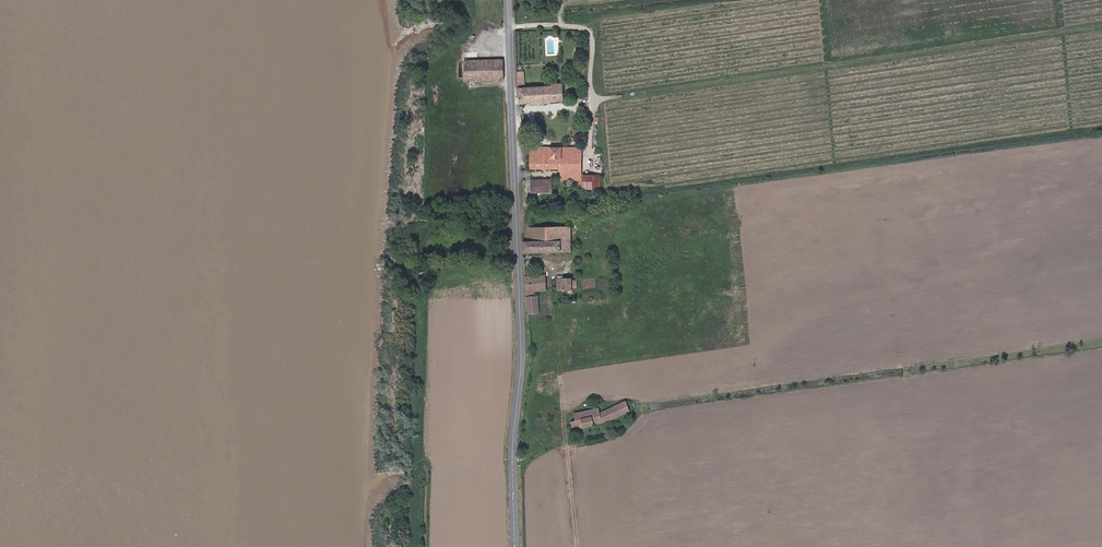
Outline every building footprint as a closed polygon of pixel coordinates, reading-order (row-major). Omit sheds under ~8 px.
[(497,60),(464,62),(464,82),(469,82),(474,82),(503,81),(502,60),(499,60),(499,59),(497,59),(497,60)] [(524,71),(517,72),(518,89),(526,88),(524,71)] [(522,107),(563,102),(562,85),(551,86),(550,85),(526,88),(518,89),(522,107)] [(530,147),(530,158),(562,159),(562,148),(530,147)] [(562,159),(561,171),(575,171),(575,182),(582,182),(582,190),(600,190),(600,176),(582,175),(582,148),(562,148),(562,159)] [(562,159),(530,158),(530,170),(541,170),(545,171),(561,171),(562,159)] [(575,171),(561,171),(560,182),(575,182),(575,171)] [(552,195),(552,181),(531,181),(531,195),(552,195)] [(523,241),(523,254),(571,252),(571,229),(569,229),(525,231),(523,241)] [(427,274),(417,274),(417,282),(427,282),(427,274)] [(525,277),(526,297),(534,296),(533,291),(533,284),(545,283),(545,275),(525,277)] [(558,279),(557,279),(557,291),(568,291),(568,294),(572,294),(572,289),(572,281),(572,279),(562,279),(562,277),(558,277),(558,279)] [(534,296),(526,297),(527,313),(537,312),(536,296),(534,296)] [(625,403),(601,413),(603,422),(629,412),(625,403)] [(571,423),(573,430),(600,424),(602,423),(600,413),(599,408),(573,414),(574,422),(571,423)]
